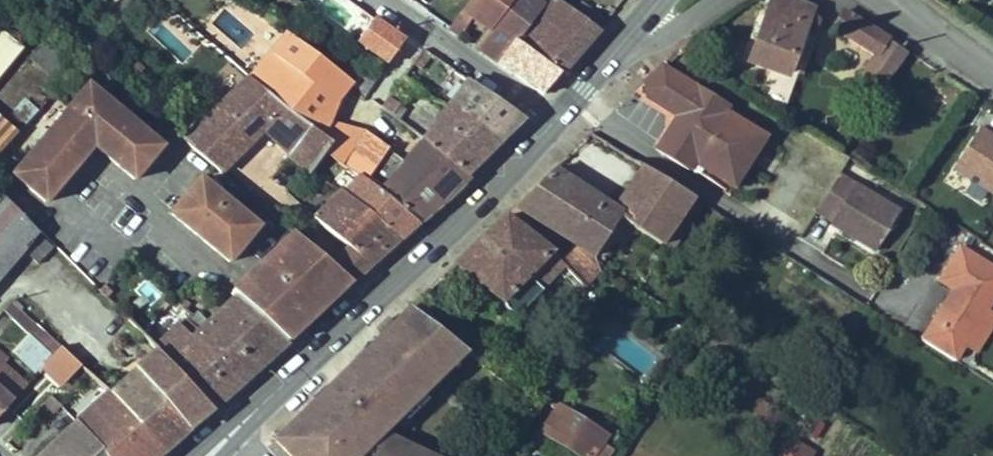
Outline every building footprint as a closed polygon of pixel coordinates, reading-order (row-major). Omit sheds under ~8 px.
[(3,12),(14,0),(0,0),(0,9),(3,12)] [(369,17),(347,0),(313,0),(311,3),(355,36),(369,17)] [(448,28),(461,37),(470,23),(484,33),(475,46),(498,65),(514,44),(549,0),(470,0),(448,28)] [(514,44),(560,75),(597,32),(574,14),(556,0),(549,0),(514,44)] [(787,74),(804,29),(813,33),(818,19),(811,11),(781,0),(772,0),(750,60),(787,74)] [(583,3),(574,14),(597,32),(606,20),(583,3)] [(860,75),(880,89),(904,54),(885,42),(887,38),(844,10),(832,29),(873,54),(860,75)] [(62,14),(54,25),(66,34),(74,23),(62,14)] [(374,18),(357,42),(388,64),(405,40),(374,18)] [(16,47),(0,33),(0,66),(16,47)] [(271,53),(250,77),(295,116),(321,134),(328,124),(337,100),(320,87),(333,69),(287,33),(271,53)] [(28,59),(55,83),(78,58),(51,34),(28,59)] [(514,44),(498,65),(545,94),(560,75),(514,44)] [(363,72),(332,48),(323,61),(333,69),(354,85),(366,95),(378,77),(363,72)] [(412,64),(421,70),(431,55),(423,49),(412,64)] [(658,70),(645,83),(647,97),(678,116),(656,150),(689,170),(690,168),(726,190),(740,167),(745,169),(764,136),(725,111),(728,107),(663,66),(658,70)] [(320,87),(337,100),(354,85),(333,69),(320,87)] [(395,88),(407,97),(415,86),(403,76),(395,88)] [(183,140),(221,172),(263,130),(310,173),(325,152),(332,143),(330,141),(321,134),(295,116),(250,77),(183,140)] [(468,81),(449,106),(499,142),(523,118),(468,81)] [(14,175),(46,202),(93,145),(134,179),(161,147),(88,86),(14,175)] [(381,108),(398,121),(407,110),(389,96),(381,108)] [(15,113),(26,124),(38,111),(26,100),(15,113)] [(449,106),(424,140),(466,175),(499,142),(449,106)] [(321,134),(330,141),(338,131),(328,124),(321,134)] [(14,137),(0,125),(0,153),(14,137)] [(961,191),(990,204),(992,198),(992,134),(972,125),(952,171),(967,178),(961,191)] [(338,131),(330,141),(332,143),(325,152),(360,178),(419,223),(445,201),(469,177),(466,175),(424,140),(403,162),(364,132),(357,143),(338,131)] [(643,165),(616,210),(619,218),(660,245),(662,242),(672,249),(688,226),(679,218),(693,197),(643,165)] [(554,169),(515,206),(575,245),(594,256),(619,218),(616,210),(554,169)] [(875,251),(899,213),(839,176),(815,214),(832,224),(835,219),(862,236),(858,241),(875,251)] [(360,178),(345,194),(400,239),(419,223),(360,178)] [(171,214),(229,262),(258,227),(200,179),(171,214)] [(316,217),(314,219),(349,248),(332,264),(352,280),(400,239),(345,194),(341,191),(327,206),(320,199),(314,205),(321,212),(316,217)] [(38,233),(4,196),(0,193),(0,277),(38,233)] [(679,218),(688,226),(704,205),(693,197),(679,218)] [(26,203),(20,210),(30,221),(37,213),(26,203)] [(309,210),(316,217),(321,212),(314,205),(309,210)] [(472,249),(456,264),(503,301),(506,298),(521,312),(566,267),(585,286),(600,268),(597,258),(594,256),(575,245),(563,261),(506,215),(498,223),(472,249)] [(835,219),(832,224),(858,241),(862,236),(835,219)] [(931,258),(947,264),(962,227),(946,221),(931,258)] [(294,233),(233,291),(238,296),(288,341),(352,280),(332,264),(294,233)] [(42,238),(27,254),(38,264),(53,248),(42,238)] [(992,299),(992,266),(959,245),(938,279),(953,289),(921,340),(955,361),(966,343),(985,312),(992,299)] [(153,304),(161,291),(142,281),(135,294),(153,304)] [(105,285),(99,292),(105,296),(110,290),(105,285)] [(208,323),(257,369),(288,341),(238,296),(208,323)] [(181,302),(187,308),(190,304),(184,299),(181,302)] [(3,310),(28,334),(37,325),(11,301),(3,310)] [(410,309),(277,440),(292,455),(497,455),(538,407),(410,309)] [(198,333),(243,381),(257,369),(208,323),(197,311),(193,315),(188,320),(199,331),(198,333)] [(966,343),(977,350),(992,324),(992,317),(985,312),(966,343)] [(157,350),(214,408),(243,381),(198,333),(199,331),(188,320),(186,318),(155,348),(157,350)] [(28,334),(11,352),(35,376),(41,368),(61,347),(37,325),(28,334)] [(80,365),(61,347),(41,368),(60,386),(80,365)] [(155,348),(132,372),(188,430),(214,408),(157,350),(155,348)] [(13,401),(27,385),(0,361),(0,362),(0,390),(13,401)] [(132,372),(109,394),(163,453),(188,430),(132,372)] [(13,401),(0,390),(0,415),(13,401)] [(76,423),(102,451),(106,455),(159,455),(163,453),(109,394),(76,423)] [(52,395),(43,405),(53,414),(62,407),(52,395)] [(542,432),(579,455),(607,455),(612,450),(603,443),(608,436),(561,405),(542,432)] [(102,451),(76,423),(42,455),(96,455),(102,451)] [(786,454),(789,455),(814,455),(815,455),(794,441),(786,454)]
